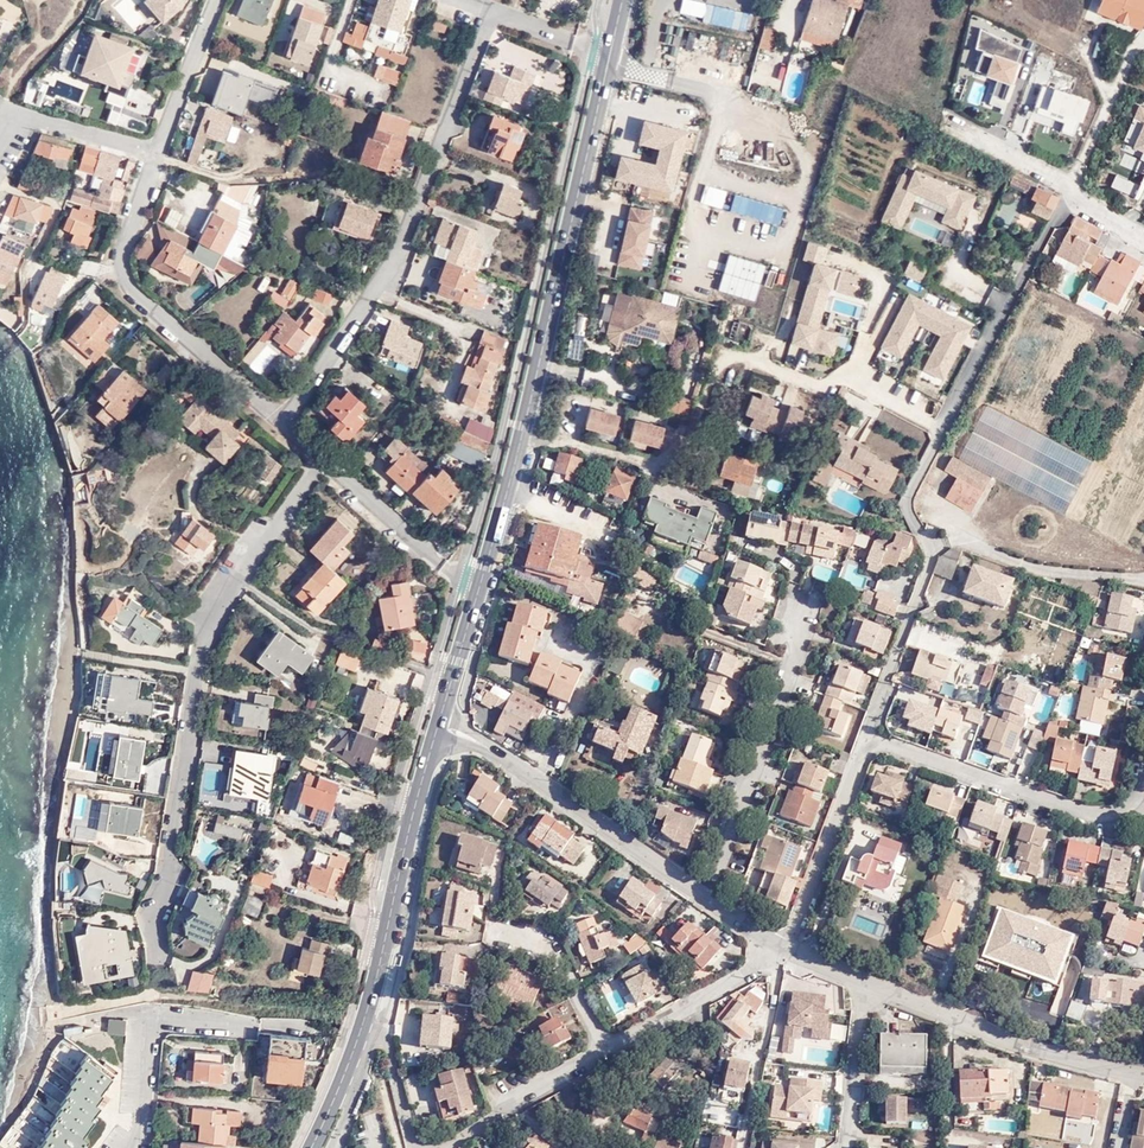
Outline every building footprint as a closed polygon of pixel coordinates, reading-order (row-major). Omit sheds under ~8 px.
[(152,2),(164,16),(180,3),(177,0),(155,0),(152,2)] [(244,18),(253,0),(245,0),(238,15),(244,18)] [(244,18),(266,29),(278,0),(253,0),(244,18)] [(375,5),(371,20),(369,25),(365,38),(393,49),(406,56),(414,35),(405,32),(401,30),(405,17),(410,19),(416,2),(410,1),(411,0),(377,0),(375,5)] [(840,35),(849,6),(831,0),(814,0),(807,24),(840,35)] [(1118,19),(1143,30),(1143,26),(1143,0),(1127,0),(1118,19)] [(697,1),(694,20),(745,29),(748,9),(697,1)] [(371,20),(375,5),(368,3),(364,18),(371,20)] [(328,11),(307,4),(288,56),(310,63),(328,11)] [(405,32),(410,19),(405,17),(401,30),(405,32)] [(448,23),(436,18),(432,26),(445,31),(448,23)] [(365,38),(369,25),(357,20),(352,34),(355,36),(353,43),(361,46),(365,38)] [(837,43),(840,35),(807,24),(804,33),(837,43)] [(670,45),(705,50),(708,30),(673,25),(670,45)] [(760,49),(772,52),(778,32),(766,28),(760,49)] [(1020,49),(979,28),(974,50),(982,52),(974,74),(1013,88),(1021,64),(1016,63),(1020,49)] [(127,42),(94,30),(86,51),(91,53),(87,65),(110,74),(107,84),(117,88),(113,98),(122,102),(130,80),(120,77),(128,54),(124,52),(127,42)] [(355,36),(352,34),(344,31),(341,39),(353,43),(355,36)] [(718,35),(716,51),(723,52),(725,36),(718,35)] [(521,45),(519,52),(538,59),(540,52),(521,45)] [(776,52),(772,52),(760,49),(754,71),(770,75),(776,52)] [(396,85),(402,71),(386,64),(380,77),(396,85)] [(496,96),(508,101),(528,109),(540,79),(518,71),(514,82),(504,79),(496,96)] [(226,74),(215,104),(241,113),(251,84),(226,74)] [(496,96),(504,79),(498,76),(491,93),(496,96)] [(42,104),(48,83),(29,78),(24,99),(42,104)] [(52,91),(78,100),(81,91),(55,81),(52,91)] [(258,83),(256,97),(275,100),(277,86),(258,83)] [(1088,101),(1040,84),(1030,113),(1061,123),(1058,134),(1076,139),(1088,101)] [(347,97),(314,85),(310,97),(343,109),(347,97)] [(487,104),(505,111),(508,101),(496,96),(491,93),(487,104)] [(131,111),(143,111),(144,100),(131,100),(131,111)] [(120,107),(111,103),(107,115),(116,118),(120,107)] [(1141,105),(1125,141),(1136,145),(1133,151),(1143,155),(1143,106),(1141,105)] [(207,109),(188,162),(197,165),(208,133),(226,140),(231,126),(233,118),(207,109)] [(385,110),(383,110),(377,127),(408,139),(414,122),(385,110)] [(530,133),(496,121),(493,132),(500,135),(494,152),(505,156),(503,161),(517,166),(530,133)] [(244,130),(231,126),(226,140),(238,144),(244,130)] [(408,139),(377,127),(373,137),(375,138),(370,157),(383,162),(381,166),(397,171),(408,139)] [(757,142),(757,133),(743,132),(743,141),(757,142)] [(39,133),(31,150),(54,158),(52,165),(66,169),(72,149),(65,147),(56,145),(58,139),(39,133)] [(375,138),(373,137),(367,135),(357,162),(366,166),(370,157),(375,138)] [(759,135),(758,144),(777,146),(778,137),(759,135)] [(56,145),(65,147),(66,141),(58,139),(56,145)] [(677,149),(646,141),(638,170),(670,178),(677,149)] [(85,147),(84,149),(78,169),(93,173),(99,151),(85,147)] [(100,175),(95,193),(117,201),(121,184),(118,183),(119,181),(113,179),(120,157),(99,151),(93,173),(100,175)] [(380,171),(381,166),(383,162),(370,157),(366,166),(380,171)] [(122,175),(128,177),(136,162),(128,159),(122,175)] [(942,222),(962,230),(977,197),(914,168),(911,176),(903,173),(880,223),(902,232),(918,195),(948,209),(942,222)] [(1031,178),(1015,170),(1012,178),(1027,186),(1031,178)] [(740,173),(734,190),(739,192),(745,175),(740,173)] [(128,177),(122,175),(121,181),(126,182),(128,183),(129,177),(128,177)] [(20,177),(16,185),(34,192),(37,184),(20,177)] [(237,188),(228,185),(225,192),(236,197),(234,199),(232,197),(206,244),(237,262),(238,258),(244,262),(249,253),(243,250),(246,246),(251,250),(259,237),(257,236),(257,237),(254,235),(259,226),(253,223),(255,212),(257,213),(258,209),(262,210),(265,203),(261,200),(269,185),(237,188)] [(526,194),(509,187),(507,195),(502,193),(495,209),(523,219),(529,204),(523,201),(526,194)] [(1050,219),(1061,199),(1040,187),(1036,196),(1041,198),(1034,210),(1050,219)] [(111,202),(73,189),(69,201),(108,213),(111,202)] [(12,194),(3,214),(10,217),(14,219),(19,216),(32,222),(38,220),(47,223),(52,210),(12,194)] [(344,223),(352,203),(346,201),(336,227),(342,229),(344,223)] [(441,206),(434,201),(431,208),(437,212),(441,206)] [(371,234),(378,214),(352,203),(344,223),(371,234)] [(88,209),(80,206),(79,210),(73,208),(65,230),(77,234),(77,232),(87,236),(94,217),(86,214),(88,209)] [(166,221),(182,230),(191,218),(175,207),(166,221)] [(631,208),(618,264),(640,269),(653,212),(631,208)] [(383,216),(378,214),(371,234),(369,240),(374,242),(383,216)] [(7,224),(29,233),(32,222),(19,216),(14,219),(10,217),(7,224)] [(1086,234),(1093,237),(1100,241),(1105,231),(1079,218),(1059,255),(1082,267),(1086,261),(1096,265),(1093,272),(1104,278),(1097,293),(1121,306),(1134,280),(1142,265),(1143,263),(1130,255),(1124,266),(1101,256),(1105,249),(1091,241),(1085,238),(1086,234)] [(369,240),(371,234),(344,223),(342,229),(369,240)] [(452,261),(481,273),(489,254),(477,250),(482,236),(451,224),(444,245),(445,246),(457,250),(452,261)] [(77,232),(77,234),(74,240),(85,244),(87,236),(77,232)] [(20,254),(25,243),(4,234),(3,235),(0,234),(0,246),(20,254)] [(193,249),(174,238),(168,249),(172,252),(168,259),(182,268),(179,273),(188,280),(200,259),(190,253),(193,249)] [(803,300),(828,307),(833,291),(862,300),(869,277),(822,265),(827,247),(808,242),(803,261),(816,264),(803,300)] [(20,254),(0,246),(0,280),(8,283),(20,254)] [(441,257),(452,261),(457,250),(445,246),(441,257)] [(907,258),(901,272),(918,279),(924,266),(907,258)] [(477,280),(481,273),(452,261),(444,282),(448,284),(445,293),(488,310),(493,295),(481,290),(483,283),(477,280)] [(1142,265),(1134,280),(1143,285),(1143,266),(1142,265)] [(67,272),(54,267),(50,274),(48,273),(32,305),(43,310),(47,303),(53,307),(66,280),(64,279),(67,272)] [(264,291),(271,279),(264,276),(258,287),(264,291)] [(1048,277),(1043,285),(1055,291),(1060,283),(1048,277)] [(294,302),(298,292),(290,286),(280,301),(290,307),(294,302)] [(662,298),(676,303),(679,293),(665,289),(662,298)] [(924,342),(941,309),(909,293),(881,347),(903,358),(920,325),(923,326),(917,339),(924,342)] [(329,311),(333,300),(316,294),(313,305),(329,311)] [(19,316),(23,316),(21,297),(14,297),(15,310),(18,310),(19,316)] [(629,330),(645,335),(672,343),(680,312),(637,300),(629,330)] [(828,307),(803,300),(790,344),(834,357),(840,334),(822,329),(828,307)] [(122,321),(101,302),(72,335),(97,358),(111,343),(103,336),(105,333),(108,336),(122,321)] [(941,309),(924,342),(931,345),(937,335),(941,337),(921,372),(945,384),(976,327),(941,309)] [(273,327),(264,337),(274,346),(275,345),(285,352),(287,350),(298,358),(311,339),(315,342),(325,327),(322,325),(325,321),(309,311),(297,327),(282,316),(273,327)] [(1122,326),(1125,321),(1115,316),(1113,321),(1122,326)] [(399,352),(396,359),(416,367),(424,346),(408,339),(411,330),(396,323),(386,347),(399,352)] [(486,391),(509,339),(486,330),(480,343),(486,346),(478,365),(474,364),(472,369),(468,368),(462,382),(465,384),(472,388),(465,402),(483,409),(491,393),(486,391)] [(641,347),(645,335),(629,330),(625,342),(641,347)] [(383,354),(396,359),(399,352),(386,347),(383,354)] [(113,360),(95,379),(106,388),(99,396),(105,401),(122,416),(142,394),(128,381),(134,375),(125,367),(123,369),(113,360)] [(157,375),(167,385),(178,372),(167,363),(157,375)] [(148,387),(134,375),(128,381),(142,394),(148,387)] [(181,417),(197,432),(199,431),(202,427),(217,411),(200,395),(203,392),(187,379),(178,389),(194,404),(181,417)] [(458,399),(465,402),(472,388),(465,384),(458,399)] [(794,388),(790,399),(805,404),(809,392),(794,388)] [(339,398),(329,408),(343,420),(336,427),(334,430),(349,442),(367,422),(360,416),(368,407),(350,393),(343,402),(339,398)] [(672,407),(687,413),(692,399),(677,393),(672,407)] [(782,435),(793,439),(796,434),(803,438),(811,421),(802,417),(805,413),(793,408),(790,416),(772,410),(776,401),(761,396),(759,400),(753,398),(745,416),(753,418),(752,422),(764,426),(762,432),(780,439),(782,435)] [(122,416),(105,401),(97,411),(114,425),(122,416)] [(959,458),(1068,508),(1093,455),(983,405),(959,458)] [(343,420),(329,408),(323,414),(336,427),(343,420)] [(617,436),(621,417),(592,410),(587,427),(617,436)] [(217,411),(202,427),(215,438),(208,445),(226,461),(240,444),(236,441),(242,434),(217,411)] [(441,421),(451,429),(460,432),(463,420),(444,412),(441,421)] [(634,419),(623,416),(616,445),(617,446),(614,454),(625,456),(634,419)] [(661,448),(666,429),(637,421),(632,439),(661,448)] [(462,436),(489,442),(491,428),(465,422),(462,436)] [(764,426),(752,422),(749,427),(762,432),(764,426)] [(851,464),(848,469),(866,478),(865,480),(887,492),(897,471),(877,459),(878,456),(859,447),(861,443),(839,432),(833,444),(842,448),(838,457),(851,464)] [(791,443),(793,439),(782,435),(780,439),(791,443)] [(486,454),(489,442),(462,436),(454,445),(486,454)] [(400,480),(414,491),(429,473),(421,467),(426,460),(400,438),(385,456),(394,463),(388,472),(399,481),(400,480)] [(728,453),(719,450),(712,472),(721,475),(721,473),(728,453)] [(760,464),(728,453),(721,473),(738,480),(754,484),(760,464)] [(269,455),(264,461),(269,466),(260,476),(271,484),(284,466),(269,455)] [(991,476),(952,456),(951,455),(943,468),(956,476),(946,497),(971,510),(991,476)] [(568,476),(578,478),(579,478),(583,463),(563,456),(557,476),(567,479),(568,476)] [(835,462),(848,469),(851,464),(838,457),(835,462)] [(421,467),(429,473),(434,467),(426,460),(421,467)] [(822,462),(817,472),(827,478),(832,467),(822,462)] [(429,473),(414,491),(423,498),(427,493),(443,507),(459,486),(448,477),(451,475),(441,466),(433,476),(429,473)] [(639,476),(619,468),(609,492),(629,501),(639,476)] [(575,486),(578,478),(568,476),(567,479),(566,483),(575,486)] [(754,484),(738,480),(734,491),(750,496),(754,484)] [(927,488),(921,491),(924,496),(930,493),(927,488)] [(427,493),(423,498),(439,511),(443,507),(427,493)] [(667,501),(652,496),(640,525),(653,531),(649,538),(683,553),(686,544),(702,550),(717,513),(703,506),(696,520),(664,508),(667,501)] [(182,509),(179,530),(182,533),(194,517),(195,511),(182,509)] [(788,523),(793,524),(796,512),(790,510),(788,523)] [(788,546),(789,542),(793,524),(788,523),(751,514),(746,536),(788,546)] [(194,517),(182,533),(199,544),(203,547),(214,531),(194,517)] [(324,541),(314,555),(326,564),(327,566),(338,553),(344,558),(349,553),(342,546),(353,535),(334,518),(318,537),(324,541)] [(797,525),(794,543),(798,543),(816,547),(814,556),(834,561),(837,545),(839,535),(797,525)] [(579,536),(537,526),(526,568),(582,582),(589,556),(575,552),(579,536)] [(843,547),(852,549),(857,533),(846,530),(845,536),(843,547)] [(182,533),(174,543),(190,555),(199,544),(182,533)] [(865,550),(869,538),(859,535),(855,546),(865,550)] [(318,537),(308,550),(314,555),(324,541),(318,537)] [(883,539),(875,544),(868,565),(870,566),(868,572),(881,576),(885,565),(902,570),(906,559),(909,559),(912,552),(909,551),(913,542),(900,537),(897,545),(883,539)] [(816,547),(798,543),(796,555),(806,557),(807,554),(814,556),(816,547)] [(607,559),(623,569),(630,559),(613,549),(607,559)] [(962,551),(957,549),(939,559),(933,576),(950,581),(962,551)] [(717,557),(702,552),(699,559),(714,565),(717,557)] [(327,566),(334,571),(344,558),(338,553),(327,566)] [(594,557),(589,556),(582,582),(587,584),(594,557)] [(736,584),(734,591),(762,602),(766,591),(760,589),(762,583),(768,585),(772,574),(739,561),(731,582),(736,584)] [(320,614),(346,581),(334,571),(327,566),(326,564),(305,590),(317,599),(311,607),(320,614)] [(654,583),(658,577),(639,566),(630,579),(649,590),(654,583)] [(1011,583),(973,570),(963,595),(1003,609),(1011,583)] [(669,583),(658,577),(654,583),(665,589),(669,583)] [(1104,592),(1108,583),(1068,578),(1064,586),(1102,600),(1104,592)] [(377,597),(381,621),(381,627),(382,629),(410,625),(405,582),(391,584),(392,595),(377,597)] [(299,597),(311,607),(317,599),(305,590),(299,597)] [(762,611),(765,603),(762,602),(734,591),(730,590),(721,615),(750,627),(757,609),(762,611)] [(1112,595),(1104,592),(1102,600),(1101,603),(1100,605),(1108,608),(1112,595)] [(868,593),(867,595),(864,603),(872,606),(876,596),(868,593)] [(897,601),(877,593),(875,600),(880,602),(877,610),(895,617),(899,607),(895,606),(897,601)] [(1135,599),(1115,595),(1107,628),(1134,634),(1139,610),(1133,609),(1135,599)] [(133,602),(131,604),(128,608),(123,605),(113,598),(102,617),(113,624),(117,620),(130,629),(132,626),(140,631),(133,640),(143,648),(148,643),(155,646),(166,630),(144,615),(147,611),(133,602)] [(513,629),(518,630),(523,609),(518,607),(513,629)] [(550,615),(523,609),(518,630),(513,629),(505,661),(532,668),(536,654),(540,635),(544,636),(550,615)] [(918,615),(921,621),(928,623),(936,618),(935,616),(931,610),(918,615)] [(708,611),(704,624),(713,627),(717,615),(708,611)] [(635,642),(644,623),(622,612),(613,630),(635,642)] [(878,616),(875,623),(885,627),(888,620),(878,616)] [(868,643),(885,649),(892,633),(856,619),(848,641),(866,648),(868,643)] [(505,661),(513,629),(508,628),(500,660),(505,661)] [(367,647),(381,652),(384,641),(371,637),(367,647)] [(267,664),(262,670),(271,677),(283,662),(291,667),(288,671),(295,677),(312,656),(301,646),(296,651),(279,638),(262,659),(267,664)] [(707,681),(734,692),(741,672),(739,671),(734,669),(737,660),(717,653),(720,645),(704,639),(701,648),(703,648),(699,661),(701,662),(700,666),(708,670),(705,680),(707,681)] [(883,654),(885,649),(868,643),(866,648),(883,654)] [(1099,669),(1102,656),(1103,647),(1092,644),(1091,653),(1093,654),(1091,666),(1096,668),(1099,669)] [(361,654),(342,648),(336,665),(355,672),(361,654)] [(962,666),(920,651),(912,675),(928,681),(926,686),(939,690),(942,682),(954,686),(962,666)] [(541,657),(536,654),(532,668),(537,668),(541,657)] [(542,656),(541,657),(537,668),(531,684),(551,693),(572,702),(581,678),(561,669),(563,664),(542,656)] [(1091,689),(1109,692),(1112,681),(1123,684),(1128,662),(1102,656),(1099,669),(1096,668),(1091,689)] [(257,666),(262,670),(267,664),(262,659),(257,666)] [(734,669),(739,671),(742,662),(737,660),(734,669)] [(995,666),(986,663),(977,684),(987,688),(995,666)] [(832,684),(827,696),(845,702),(853,706),(858,693),(865,675),(843,666),(835,685),(832,684)] [(872,666),(869,674),(880,679),(883,671),(872,666)] [(137,686),(138,678),(114,675),(109,709),(128,711),(128,709),(140,710),(139,714),(153,715),(155,700),(141,698),(133,697),(134,693),(129,691),(131,686),(137,686)] [(872,678),(865,675),(858,693),(866,695),(872,678)] [(144,679),(138,678),(137,686),(131,686),(129,691),(134,693),(133,697),(141,698),(144,679)] [(734,701),(738,693),(734,692),(707,681),(700,701),(704,703),(701,709),(718,715),(721,708),(723,702),(718,700),(720,696),(730,699),(734,701)] [(1004,721),(1024,729),(1028,718),(1023,716),(1028,705),(1032,692),(1010,684),(1000,710),(1008,712),(1004,721)] [(1117,704),(1119,695),(1109,692),(1091,689),(1086,687),(1078,720),(1105,726),(1111,702),(1117,704)] [(357,711),(362,713),(371,691),(366,689),(357,711)] [(1061,691),(1052,689),(1049,697),(1058,700),(1061,691)] [(362,713),(357,725),(368,729),(384,734),(396,700),(371,691),(362,713)] [(507,704),(484,692),(481,697),(485,699),(482,705),(491,711),(494,708),(496,709),(497,708),(503,711),(507,704)] [(1032,692),(1028,705),(1035,708),(1040,694),(1032,692)] [(570,707),(572,702),(551,693),(549,698),(570,707)] [(272,707),(273,696),(256,694),(255,703),(245,702),(241,724),(265,727),(268,707),(272,707)] [(530,726),(535,729),(546,708),(516,694),(501,722),(509,727),(504,735),(519,743),(530,726)] [(726,710),(730,699),(720,696),(718,700),(723,702),(721,708),(726,710)] [(845,702),(827,696),(822,710),(819,716),(824,718),(819,730),(842,738),(850,717),(841,713),(845,702)] [(231,723),(241,724),(245,702),(234,700),(231,723)] [(907,727),(908,726),(915,706),(906,703),(899,724),(907,727)] [(908,726),(930,734),(931,731),(933,725),(938,711),(916,704),(915,706),(908,726)] [(962,716),(939,708),(938,711),(933,725),(944,729),(941,735),(955,739),(962,716)] [(655,720),(635,710),(629,725),(623,723),(617,738),(599,731),(594,745),(615,755),(611,763),(622,769),(626,759),(633,762),(636,756),(639,757),(655,720)] [(824,718),(819,716),(815,728),(819,730),(824,718)] [(1001,720),(992,717),(985,738),(994,742),(1001,720)] [(1013,758),(1024,729),(1004,721),(1001,720),(994,742),(990,752),(1013,758)] [(123,725),(106,722),(98,774),(128,780),(129,776),(141,778),(147,741),(121,736),(123,725)] [(496,731),(504,735),(509,727),(501,722),(496,731)] [(484,725),(474,724),(475,730),(480,733),(484,725)] [(933,725),(931,731),(941,735),(944,729),(933,725)] [(381,741),(384,734),(368,729),(366,734),(348,726),(342,741),(345,743),(341,753),(367,763),(376,739),(381,741)] [(1058,740),(1060,728),(1051,726),(1046,737),(1044,743),(1055,745),(1051,761),(1069,765),(1067,772),(1080,774),(1083,762),(1085,751),(1071,749),(1072,743),(1058,740)] [(1026,748),(1040,752),(1044,743),(1046,737),(1033,732),(1026,748)] [(777,733),(773,743),(785,748),(789,738),(777,733)] [(683,760),(708,769),(711,761),(709,760),(703,758),(710,741),(692,734),(683,760)] [(703,758),(709,760),(715,742),(710,741),(703,758)] [(1085,750),(1086,747),(1072,743),(1071,749),(1085,751),(1085,750)] [(1080,774),(1078,780),(1110,787),(1117,754),(1098,750),(1097,753),(1095,764),(1083,762),(1080,774)] [(1095,764),(1097,753),(1085,750),(1085,751),(1083,762),(1095,764)] [(232,791),(237,753),(229,752),(223,801),(255,805),(257,795),(232,791)] [(268,756),(237,753),(232,791),(257,795),(262,795),(268,756)] [(709,780),(712,771),(708,769),(683,760),(680,759),(676,771),(673,782),(677,784),(689,788),(693,775),(709,780)] [(848,766),(836,761),(831,771),(843,776),(848,766)] [(1069,765),(1051,761),(1050,768),(1067,772),(1069,765)] [(801,762),(796,775),(801,777),(807,764),(801,762)] [(796,775),(793,783),(796,785),(814,791),(821,794),(829,773),(807,764),(801,777),(796,775)] [(357,774),(339,767),(336,775),(353,782),(357,774)] [(673,782),(676,771),(672,770),(666,785),(675,788),(677,784),(673,782)] [(894,798),(907,802),(912,788),(900,784),(902,779),(884,772),(881,780),(875,777),(869,793),(879,797),(877,803),(889,808),(894,798)] [(334,785),(304,773),(292,806),(305,812),(303,818),(321,826),(332,796),(330,795),(334,785)] [(702,799),(709,780),(693,775),(689,788),(687,793),(702,799)] [(947,807),(961,812),(966,796),(933,784),(926,800),(947,807)] [(811,828),(820,803),(811,800),(814,791),(796,785),(793,794),(790,806),(784,804),(780,816),(811,828)] [(482,786),(471,805),(484,814),(482,819),(500,830),(511,813),(493,803),(499,796),(482,786)] [(820,803),(823,795),(821,794),(814,791),(811,800),(820,803)] [(788,793),(784,804),(790,806),(793,794),(788,793)] [(997,833),(1007,837),(1011,825),(1015,817),(1001,812),(995,810),(997,804),(977,798),(970,818),(990,824),(991,822),(1000,825),(997,833)] [(142,809),(102,803),(97,831),(138,837),(142,809)] [(995,810),(1001,812),(1004,806),(997,804),(995,810)] [(484,814),(471,805),(467,810),(482,819),(484,814)] [(961,812),(947,807),(945,814),(958,819),(961,812)] [(660,811),(659,814),(654,829),(663,832),(663,836),(676,846),(681,847),(681,850),(688,853),(696,830),(679,824),(681,820),(660,811)] [(654,829),(659,814),(653,812),(648,826),(654,829)] [(968,824),(997,833),(1000,825),(991,822),(990,824),(970,818),(968,824)] [(244,827),(215,821),(213,831),(241,838),(244,827)] [(1025,863),(1037,867),(1043,848),(1041,848),(1044,832),(1021,825),(1016,840),(1022,842),(1020,848),(1016,860),(1025,863)] [(535,840),(526,852),(538,859),(543,852),(573,871),(583,857),(569,848),(571,845),(543,828),(540,831),(536,828),(530,837),(535,840)] [(766,850),(760,869),(765,871),(788,880),(800,849),(764,835),(760,848),(766,850)] [(475,846),(450,841),(446,857),(453,858),(451,871),(462,873),(461,876),(471,878),(474,863),(482,864),(485,850),(474,848),(475,846)] [(1071,842),(1069,847),(1090,851),(1091,847),(1071,842)] [(1088,863),(1099,865),(1103,849),(1091,847),(1090,851),(1069,847),(1064,874),(1085,879),(1088,863)] [(346,858),(318,848),(307,881),(325,887),(324,890),(334,894),(346,858)] [(863,884),(881,890),(888,891),(895,871),(893,870),(898,856),(877,849),(873,859),(867,858),(864,858),(862,859),(859,862),(850,859),(841,882),(853,886),(857,875),(865,877),(863,884)] [(1103,849),(1099,865),(1110,867),(1105,888),(1116,890),(1117,886),(1127,888),(1132,865),(1123,862),(1124,854),(1103,849)] [(126,884),(128,879),(129,874),(120,874),(91,859),(83,869),(88,884),(103,879),(105,889),(129,895),(133,887),(126,884)] [(1039,868),(1037,867),(1025,863),(1021,873),(1036,877),(1039,868)] [(257,864),(254,873),(271,881),(274,871),(257,864)] [(799,890),(801,885),(793,882),(788,880),(765,871),(758,889),(768,892),(764,901),(776,905),(787,909),(794,888),(799,890)] [(879,894),(881,890),(863,884),(865,877),(857,875),(853,886),(879,894)] [(793,882),(801,885),(803,880),(794,877),(793,882)] [(537,878),(522,897),(546,914),(553,905),(562,912),(573,896),(549,881),(546,885),(537,878)] [(640,878),(626,895),(635,902),(634,906),(647,916),(652,910),(658,914),(667,903),(651,890),(653,887),(640,878)] [(936,878),(930,896),(941,900),(925,943),(950,952),(965,910),(955,906),(961,887),(936,878)] [(1047,880),(1039,878),(1037,884),(1045,886),(1047,880)] [(136,888),(143,891),(148,882),(140,879),(136,888)] [(251,889),(265,893),(268,885),(254,881),(251,889)] [(213,892),(204,889),(197,905),(204,909),(205,912),(203,916),(198,918),(193,917),(188,933),(211,942),(219,922),(222,923),(227,910),(223,908),(227,898),(223,896),(223,895),(222,891),(221,890),(216,889),(214,890),(213,892)] [(755,897),(764,901),(768,892),(758,889),(755,897)] [(1093,889),(1091,899),(1105,902),(1107,893),(1093,889)] [(247,891),(245,896),(243,903),(253,907),(259,895),(247,891)] [(461,892),(450,891),(449,897),(446,897),(443,941),(456,942),(458,934),(471,936),(474,901),(461,899),(461,892)] [(1138,893),(1134,908),(1138,909),(1142,910),(1143,902),(1143,895),(1138,893)] [(259,895),(253,907),(259,909),(263,897),(259,895)] [(1081,924),(1099,929),(1103,919),(1109,903),(1105,902),(1091,899),(1081,924)] [(1108,940),(1125,946),(1126,944),(1132,925),(1125,923),(1127,918),(1117,915),(1121,905),(1109,903),(1103,919),(1113,924),(1108,940)] [(784,914),(787,909),(776,905),(774,911),(784,914)] [(302,922),(306,912),(299,909),(295,919),(302,922)] [(626,947),(623,941),(621,933),(608,939),(601,920),(583,928),(588,937),(585,938),(590,948),(587,949),(587,951),(587,954),(589,957),(591,960),(594,958),(598,967),(615,960),(612,954),(626,947)] [(1138,921),(1136,924),(1133,923),(1132,925),(1126,944),(1140,949),(1142,943),(1143,938),(1143,922),(1138,921)] [(110,931),(95,923),(83,933),(85,959),(74,960),(75,975),(85,974),(86,979),(100,978),(100,963),(114,962),(115,977),(127,976),(126,960),(120,960),(120,953),(125,953),(123,933),(110,934),(110,931)] [(710,941),(711,939),(703,932),(702,933),(694,927),(682,940),(677,937),(671,945),(675,948),(678,945),(686,950),(684,952),(693,959),(695,957),(710,941)] [(1031,956),(1024,954),(996,949),(990,975),(1010,979),(1011,974),(1029,978),(1031,970),(1039,971),(1047,934),(1026,930),(1022,943),(1027,945),(1033,947),(1031,956)] [(298,966),(307,969),(319,972),(325,950),(329,951),(331,940),(313,936),(309,947),(303,945),(300,956),(298,966)] [(632,947),(638,956),(656,945),(655,944),(646,937),(636,944),(635,943),(632,947)] [(240,940),(234,938),(225,960),(231,962),(240,940)] [(718,946),(710,941),(695,957),(703,963),(702,964),(711,971),(729,951),(720,943),(718,946)] [(678,945),(675,948),(675,949),(691,962),(693,959),(684,952),(686,950),(678,945)] [(1027,945),(1024,954),(1031,956),(1033,947),(1027,945)] [(211,983),(213,983),(221,961),(213,955),(209,965),(216,967),(215,968),(211,983)] [(306,973),(307,969),(298,966),(300,956),(296,955),(293,969),(306,973)] [(693,959),(691,962),(698,968),(702,964),(703,963),(695,957),(693,959)] [(470,981),(471,965),(444,962),(442,977),(441,993),(464,995),(467,981),(470,981)] [(1086,964),(1083,973),(1108,978),(1109,968),(1086,964)] [(480,966),(471,965),(470,981),(478,982),(480,966)] [(204,983),(211,983),(215,968),(197,966),(191,984),(197,985),(204,983)] [(540,983),(526,977),(521,986),(514,983),(517,973),(500,966),(489,992),(491,996),(487,1002),(510,1011),(514,1003),(530,1010),(540,983)] [(521,986),(526,977),(517,973),(514,983),(521,986)] [(1011,974),(1010,979),(1027,983),(1029,978),(1011,974)] [(662,976),(654,980),(662,997),(670,992),(662,976)] [(639,977),(617,988),(630,1012),(652,1001),(639,977)] [(1121,978),(1120,985),(1128,987),(1129,980),(1121,978)] [(1120,985),(1093,980),(1090,1000),(1142,1011),(1143,1002),(1143,983),(1129,980),(1128,987),(1120,985)] [(754,991),(749,998),(759,1004),(763,997),(754,991)] [(802,1010),(802,996),(794,995),(792,1008),(788,1008),(782,1055),(789,1056),(790,1057),(790,1056),(794,1051),(795,1041),(799,1041),(802,1010)] [(742,1001),(736,996),(728,1001),(738,1007),(721,1028),(736,1041),(751,1042),(752,1036),(739,1024),(749,1012),(754,1016),(761,1006),(759,1004),(749,998),(746,996),(742,1001)] [(827,1000),(802,996),(802,1010),(799,1041),(801,1041),(803,1030),(813,1032),(812,1041),(830,1043),(832,1026),(828,1026),(830,1015),(825,1015),(827,1000)] [(449,1001),(449,1009),(460,1009),(460,1000),(449,1001)] [(1090,1005),(1076,1001),(1071,1015),(1086,1019),(1090,1005)] [(546,1016),(528,1025),(535,1035),(542,1032),(547,1042),(553,1052),(574,1041),(567,1030),(563,1031),(558,1023),(551,1026),(546,1016)] [(114,1036),(128,1037),(130,1022),(115,1021),(115,1025),(109,1025),(109,1031),(114,1031),(114,1036)] [(456,1025),(432,1022),(428,1052),(452,1055),(456,1025)] [(897,1038),(881,1038),(879,1076),(926,1077),(926,1038),(908,1038),(908,1031),(898,1031),(897,1038)] [(308,1036),(273,1034),(270,1079),(305,1082),(308,1036)] [(553,1052),(547,1042),(541,1045),(547,1055),(553,1052)] [(228,1054),(199,1053),(199,1063),(191,1062),(190,1081),(231,1083),(231,1063),(227,1062),(228,1054)] [(472,1061),(471,1062),(475,1069),(479,1076),(487,1072),(480,1056),(472,1061)] [(94,1137),(90,1134),(104,1118),(99,1114),(106,1105),(102,1102),(109,1093),(106,1091),(113,1083),(116,1086),(123,1077),(108,1064),(105,1067),(96,1059),(88,1069),(91,1072),(83,1081),(84,1083),(80,1090),(82,1092),(75,1101),(76,1103),(70,1110),(71,1112),(59,1130),(60,1131),(54,1139),(58,1142),(53,1147),(86,1147),(94,1137)] [(662,1060),(642,1087),(650,1093),(655,1086),(662,1090),(677,1071),(662,1060)] [(750,1068),(731,1063),(721,1104),(740,1109),(750,1068)] [(479,1076),(475,1069),(467,1073),(471,1080),(479,1076)] [(987,1097),(1012,1098),(1013,1076),(1001,1076),(1001,1073),(965,1072),(964,1101),(965,1101),(987,1101),(987,1097)] [(462,1074),(442,1080),(446,1093),(440,1094),(452,1124),(479,1112),(462,1074)] [(591,1075),(574,1084),(576,1088),(577,1091),(595,1082),(591,1075)] [(815,1093),(823,1094),(824,1082),(793,1079),(792,1089),(776,1087),(773,1113),(788,1114),(788,1113),(813,1115),(814,1102),(815,1093)] [(1046,1085),(1032,1083),(1030,1102),(1043,1104),(1046,1085)] [(1074,1090),(1046,1085),(1043,1104),(1072,1109),(1071,1115),(1084,1116),(1085,1111),(1101,1113),(1105,1094),(1087,1091),(1086,1097),(1073,1095),(1074,1090)] [(567,1088),(552,1096),(557,1104),(565,1100),(576,1095),(570,1090),(567,1088)] [(576,1095),(580,1098),(577,1091),(576,1088),(570,1090),(576,1095)] [(822,1102),(823,1094),(815,1093),(814,1102),(822,1102)] [(576,1095),(565,1100),(570,1106),(582,1100),(580,1098),(576,1095)] [(1012,1115),(1012,1098),(987,1097),(987,1101),(965,1101),(965,1113),(1012,1115)] [(1072,1109),(1043,1104),(1042,1110),(1071,1115),(1072,1109)] [(202,1124),(203,1108),(196,1108),(195,1124),(202,1124)] [(228,1145),(237,1145),(237,1134),(232,1134),(232,1126),(228,1126),(229,1114),(219,1114),(219,1110),(203,1108),(202,1124),(201,1142),(228,1145)] [(228,1126),(232,1126),(242,1126),(242,1111),(229,1111),(229,1114),(228,1126)] [(645,1133),(641,1140),(650,1145),(656,1124),(628,1111),(623,1125),(645,1133)] [(783,1121),(784,1131),(811,1128),(810,1117),(783,1121)] [(650,1145),(651,1146),(660,1126),(656,1124),(650,1145)] [(1136,1137),(1134,1146),(1142,1147),(1143,1147),(1143,1125),(1142,1124),(1140,1137),(1136,1137)] [(522,1128),(518,1134),(515,1133),(504,1147),(535,1147),(533,1147),(537,1141),(522,1128)] [(735,1132),(714,1128),(710,1147),(731,1147),(735,1132)] [(651,1146),(650,1145),(641,1140),(640,1144),(650,1147),(651,1147),(651,1146)]
